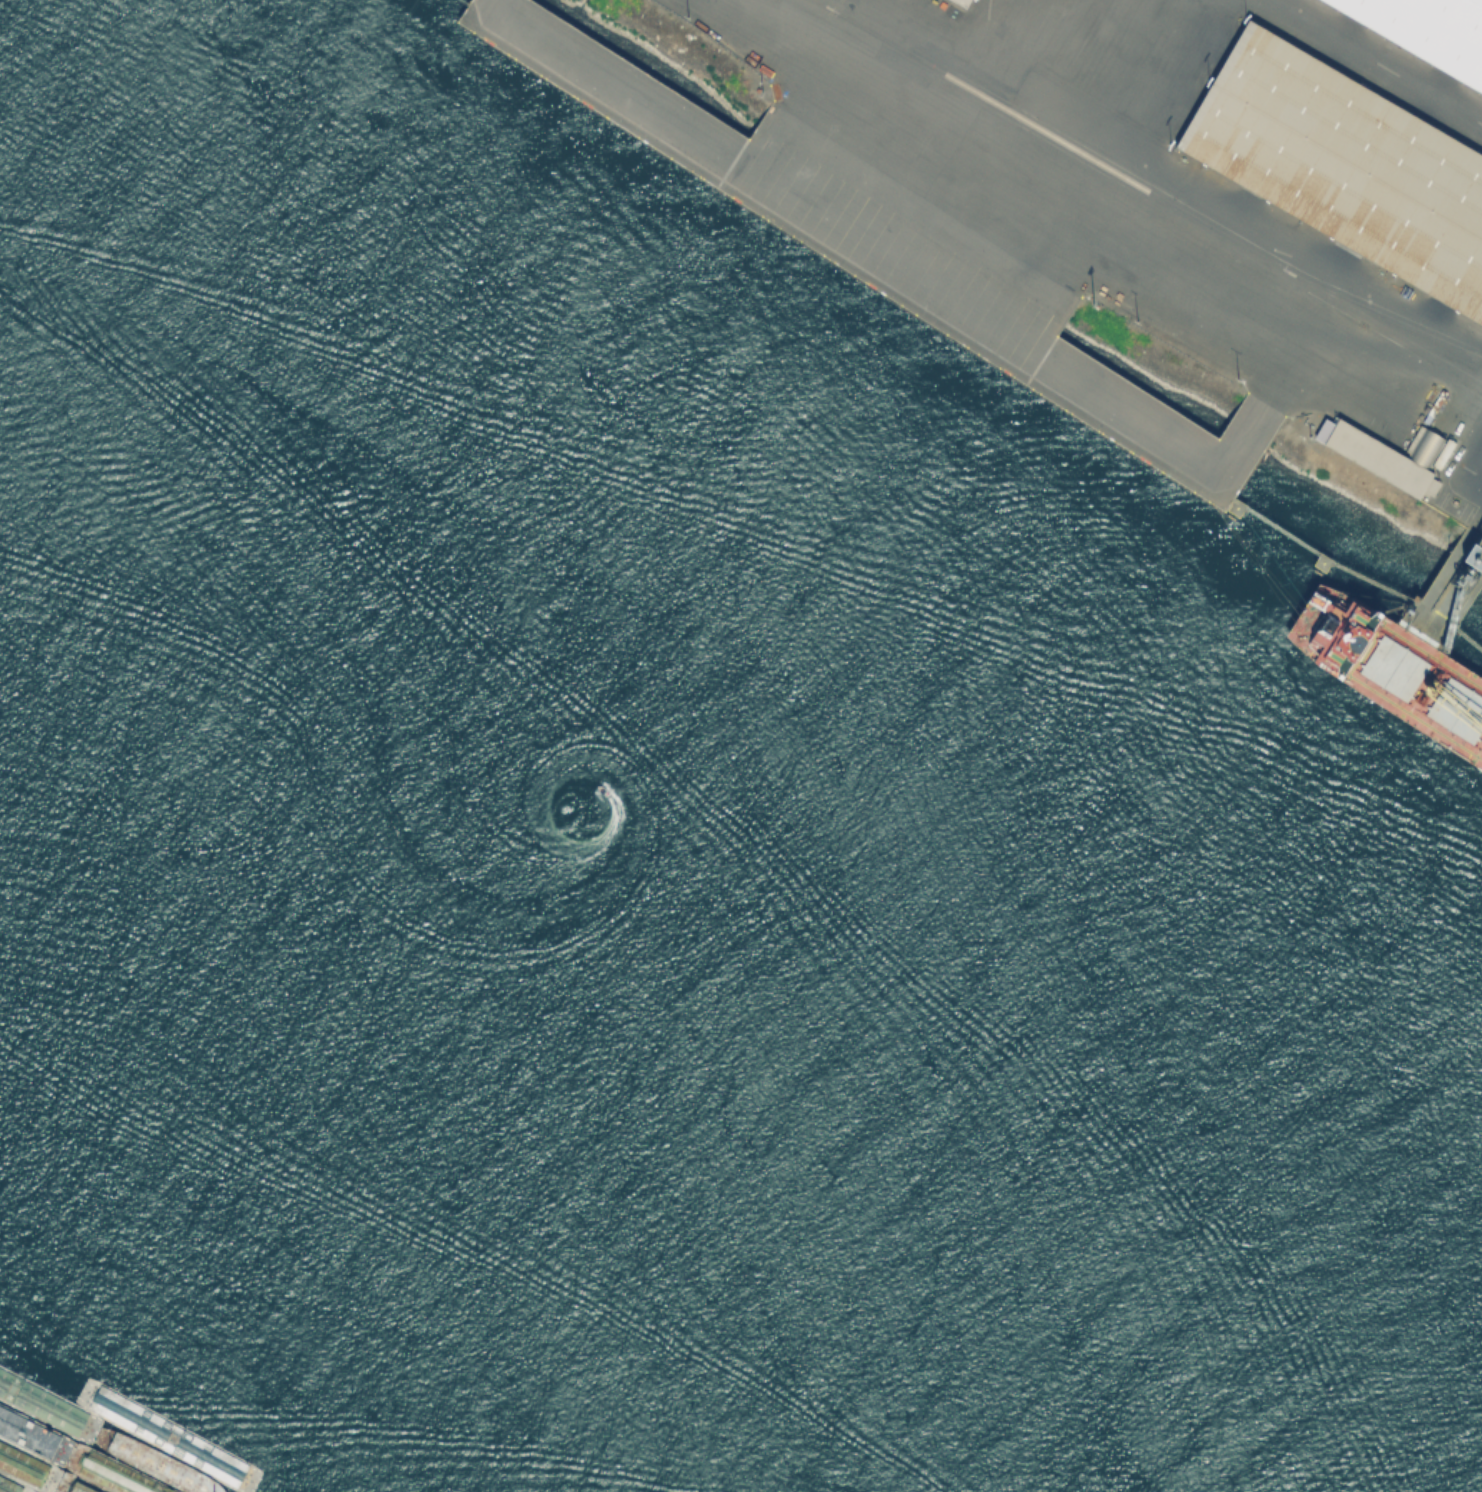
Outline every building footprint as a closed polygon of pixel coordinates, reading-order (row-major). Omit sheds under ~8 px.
[(973,10),(977,0),(952,0),(973,10)] [(1481,95),(1317,0),(1481,0),(1481,95)] [(1248,21),(1481,156),(1481,324),(1175,146),(1248,21)] [(1311,440),(1428,500),(1438,482),(1429,477),(1432,472),(1426,469),(1430,461),(1440,467),(1453,442),(1445,438),(1445,439),(1419,425),(1404,454),(1335,418),(1332,423),(1323,418),(1311,440)] [(1480,572),(1481,569),(1481,548),(1471,542),(1460,560),(1480,572)]
